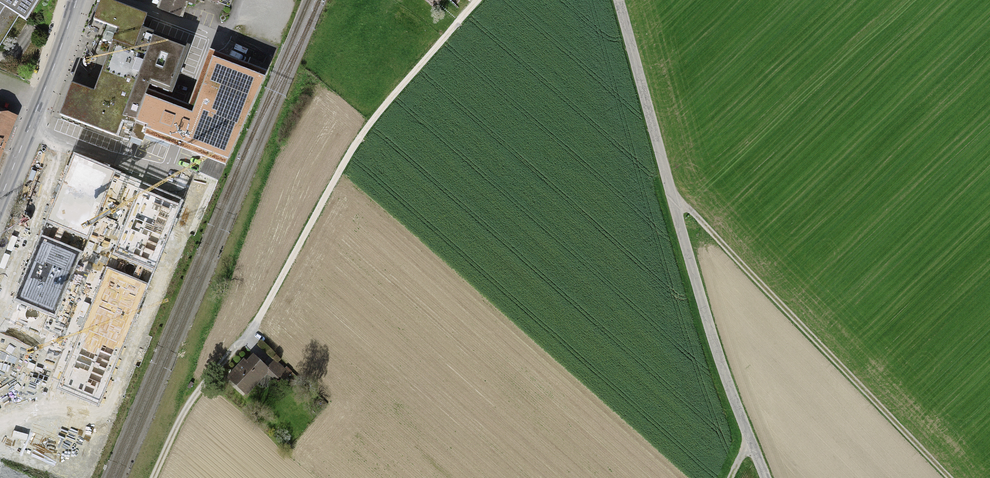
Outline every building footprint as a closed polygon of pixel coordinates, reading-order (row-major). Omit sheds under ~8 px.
[(18,16),(27,21),(40,0),(0,0),(0,45),(18,16)] [(188,106),(187,106),(167,98),(187,48),(142,30),(147,16),(106,0),(102,0),(95,18),(118,28),(103,64),(92,92),(73,85),(61,116),(114,136),(122,116),(148,126),(145,135),(175,147),(205,159),(202,166),(199,174),(218,181),(268,66),(250,58),(247,65),(212,51),(188,106)] [(162,8),(180,15),(186,0),(165,0),(162,8)] [(11,117),(0,113),(0,143),(11,117)] [(97,403),(180,204),(107,175),(79,163),(67,190),(56,218),(84,230),(73,256),(45,244),(23,296),(13,322),(2,348),(0,353),(0,435),(39,451),(27,477),(61,477),(84,423),(55,411),(64,389),(97,403)] [(241,364),(227,378),(245,395),(269,370),(253,356),(243,366),(241,364)]
